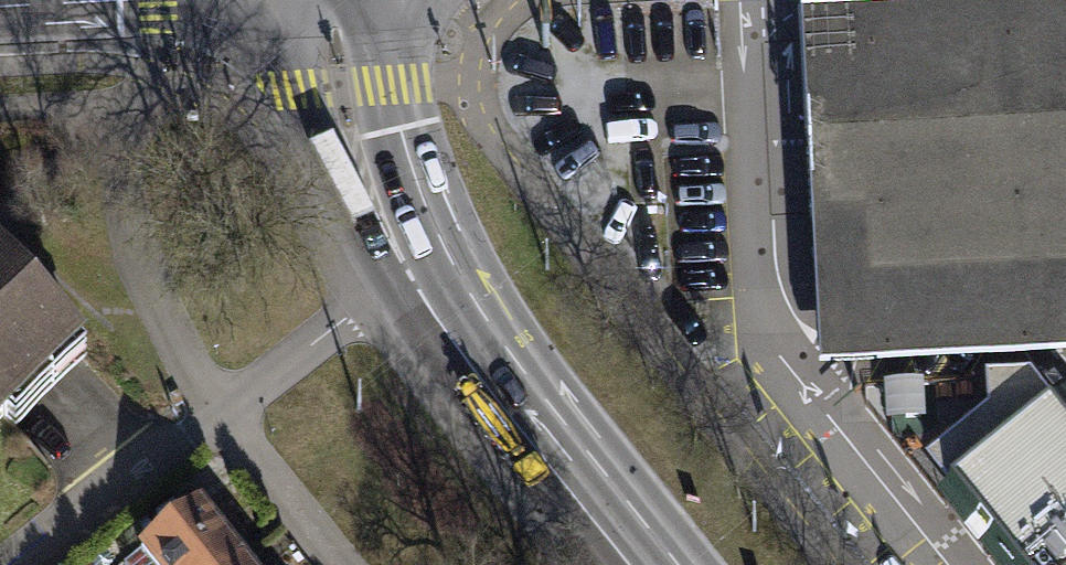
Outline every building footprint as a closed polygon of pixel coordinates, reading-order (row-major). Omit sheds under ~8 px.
[(834,282),(830,215),(828,215),(826,175),(829,175),(827,142),(1002,133),(1032,130),(1065,128),(1065,5),(800,19),(815,303),(818,352),(819,373),(1036,361),(1065,360),(1065,274),(1040,275),(1026,273),(834,282)] [(1032,130),(1040,275),(1065,274),(1065,128),(1032,130)] [(1022,210),(1026,273),(1040,275),(1032,130),(1002,133),(1005,211),(1022,210)] [(834,282),(1026,273),(1022,210),(1005,211),(1002,133),(827,142),(829,175),(826,175),(828,215),(830,215),(834,282)] [(0,269),(0,436),(84,357),(0,269)] [(1035,388),(1065,426),(1065,390),(1053,374),(1049,377),(1035,388)] [(933,458),(938,465),(1018,564),(1065,564),(1065,426),(1035,388),(1027,378),(991,379),(993,410),(933,458)] [(163,564),(248,564),(260,555),(217,501),(152,552),(163,564)] [(260,555),(248,564),(268,564),(260,555)]
